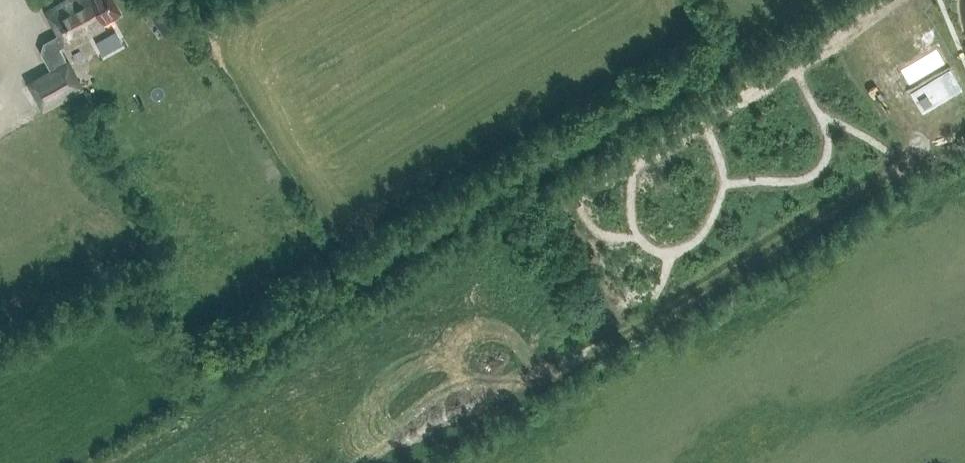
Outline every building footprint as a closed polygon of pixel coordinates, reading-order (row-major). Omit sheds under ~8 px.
[(69,63),(60,47),(65,45),(66,47),(105,27),(103,22),(121,12),(115,0),(65,0),(46,10),(58,33),(43,42),(40,52),(51,72),(30,84),(43,108),(82,86),(69,63)]
